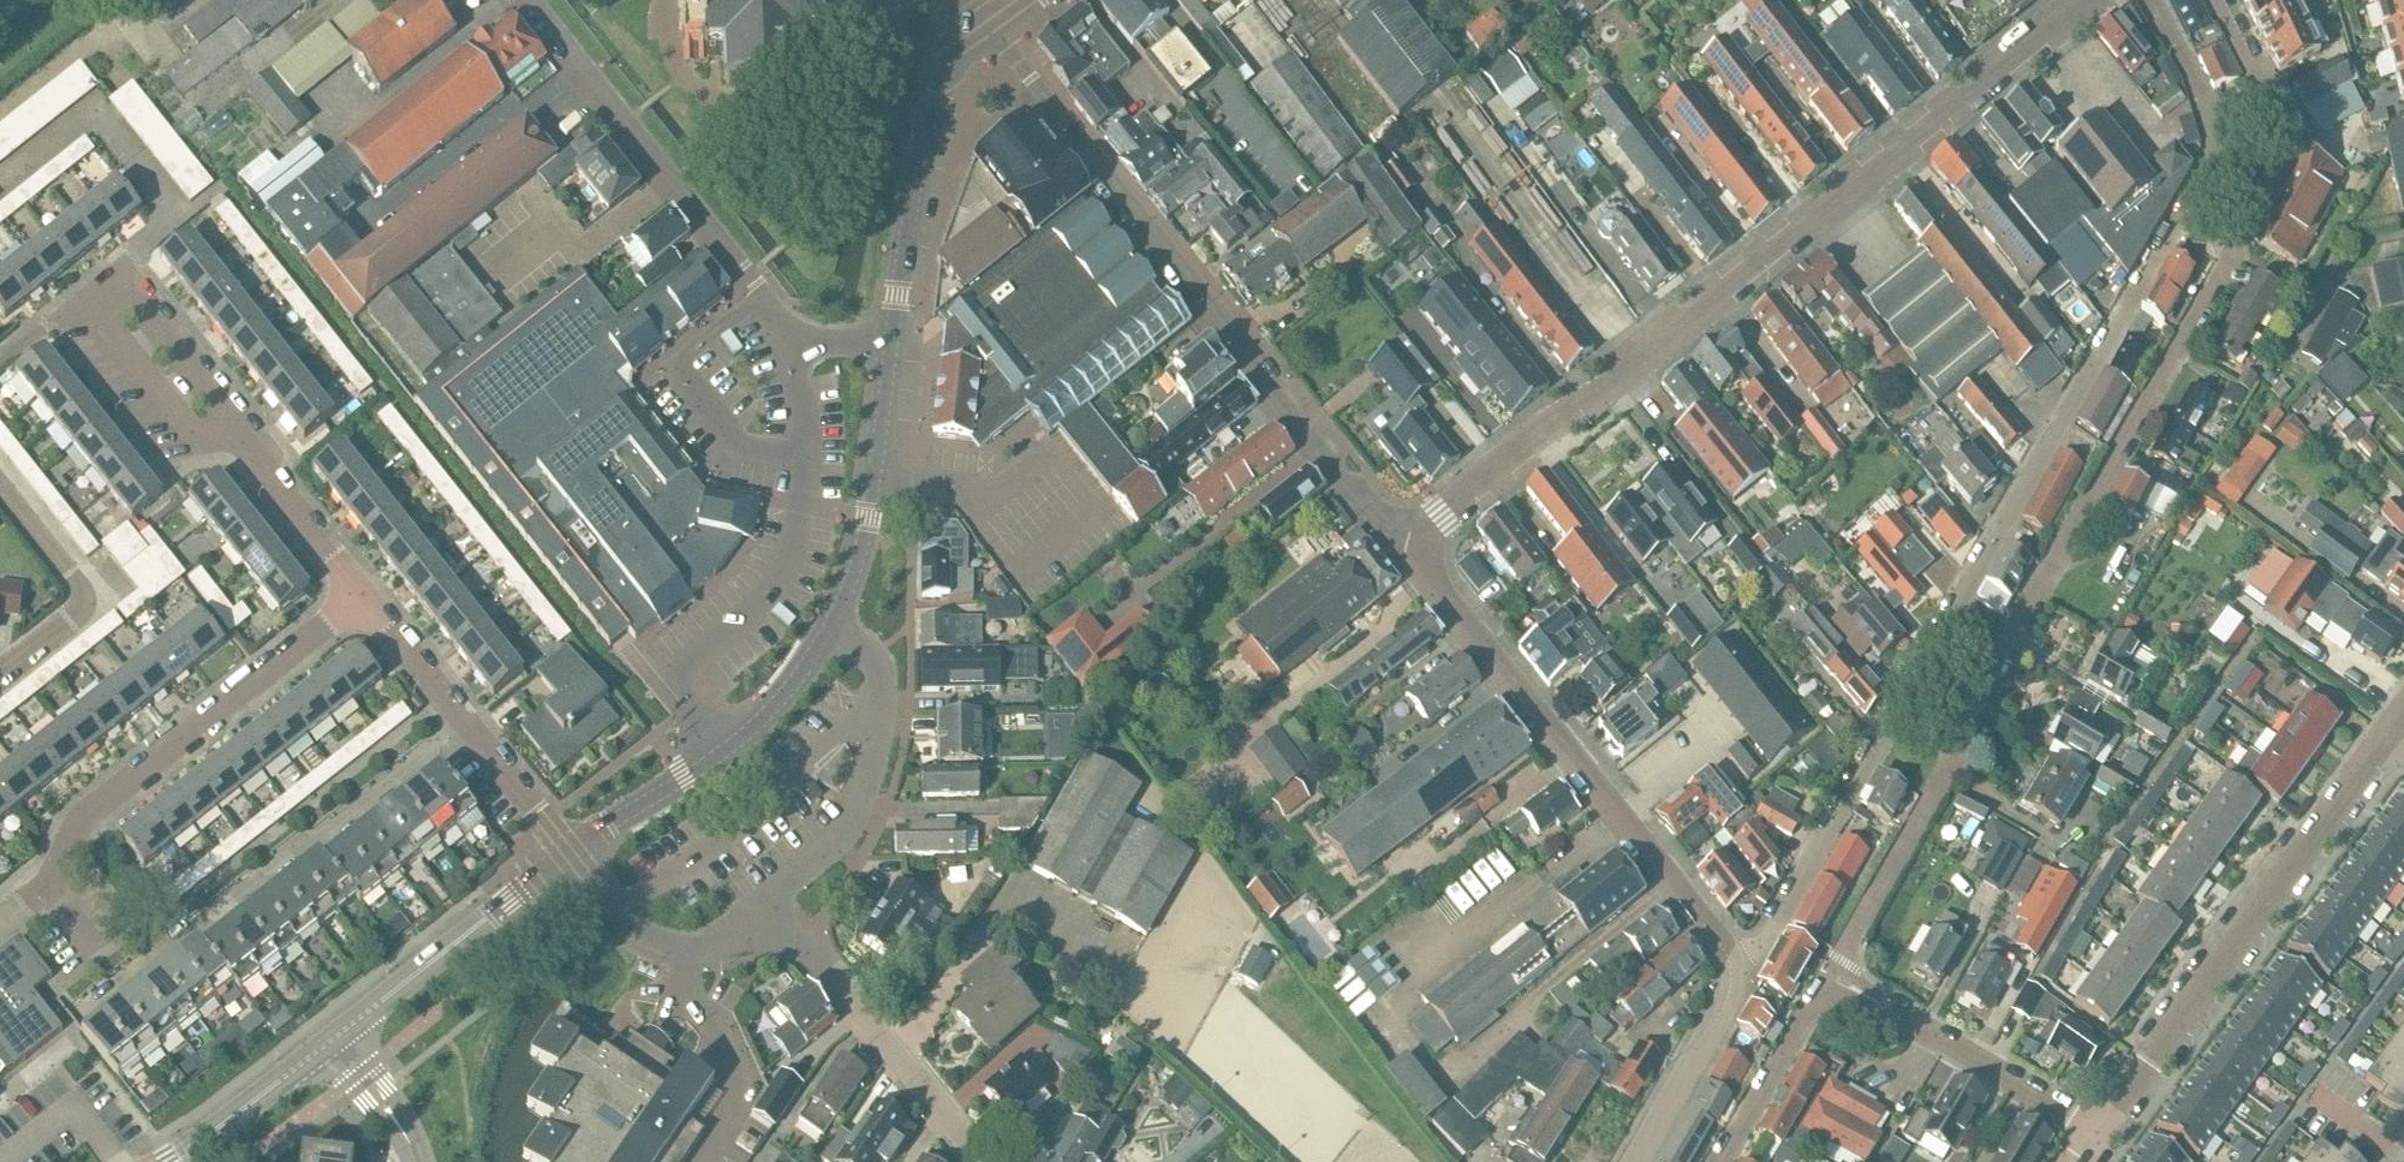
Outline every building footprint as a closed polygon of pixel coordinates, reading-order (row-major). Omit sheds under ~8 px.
[(163,72),(181,98),(254,46),(290,18),(304,7),(306,10),(319,0),(260,0),(233,20),(198,47),(163,72)] [(184,29),(198,47),(233,20),(260,0),(221,0),(184,29)] [(461,0),(411,0),(384,21),(367,0),(359,0),(271,70),(272,71),(246,91),(285,140),(311,119),(293,96),(347,52),(379,92),(456,32),(442,16),(461,0)] [(684,64),(708,63),(708,61),(724,60),(725,83),(743,82),(743,89),(796,86),(796,79),(803,79),(802,39),(807,37),(813,34),(814,37),(818,34),(817,32),(824,22),(825,23),(826,19),(825,18),(841,17),(840,5),(823,6),(826,5),(824,1),(823,2),(821,0),(681,0),(684,64)] [(1131,44),(1147,32),(1159,47),(1146,57),(1181,101),(1212,76),(1177,32),(1173,35),(1172,34),(1161,21),(1168,15),(1156,0),(1093,0),(1131,44)] [(1206,39),(1218,29),(1195,0),(1175,0),(1206,39)] [(1346,17),(1354,27),(1336,41),(1397,119),(1456,73),(1454,71),(1398,0),(1333,0),(1346,17)] [(1611,0),(1577,0),(1590,16),(1611,0)] [(1743,3),(1753,16),(1754,17),(1745,24),(1759,41),(1769,54),(1796,88),(1822,67),(1771,2),(1772,2),(1770,0),(1741,0),(1743,3)] [(1938,81),(1961,62),(1916,0),(1880,0),(1938,81)] [(1944,14),(1963,0),(1934,0),(1944,14)] [(2198,0),(2170,0),(2189,38),(2212,26),(2210,23),(2214,21),(2203,0),(2201,0),(2199,1),(2198,0)] [(2296,5),(2294,0),(2244,0),(2255,24),(2296,5)] [(2376,4),(2380,16),(2383,28),(2390,52),(2403,48),(2403,0),(2392,0),(2376,4)] [(2147,23),(2136,5),(2135,5),(2125,11),(2136,30),(2146,24),(2147,23)] [(2296,5),(2255,24),(2277,72),(2318,53),(2296,5)] [(1097,79),(1104,87),(1129,68),(1080,7),(1055,29),(1097,79)] [(1480,50),(1506,29),(1491,10),(1465,31),(1480,50)] [(1831,34),(1823,41),(1856,84),(1864,78),(1894,116),(1920,95),(1891,57),(1868,28),(1858,14),(1831,34)] [(2141,88),(2156,77),(2146,65),(2154,59),(2118,15),(2096,32),(2132,76),(2141,88)] [(305,260),(340,231),(322,209),(360,178),(375,197),(381,193),(382,194),(503,97),(501,94),(510,88),(545,59),(511,17),(467,52),(466,51),(339,152),(293,190),(266,212),(305,260)] [(1075,97),(1097,79),(1055,29),(1038,43),(1057,66),(1057,67),(1053,70),(1075,97)] [(1245,67),(1217,31),(1207,39),(1236,75),(1242,85),(1254,76),(1247,66),(1245,67)] [(1518,39),(1511,45),(1522,58),(1529,52),(1518,39)] [(1802,188),(1826,169),(1726,40),(1702,59),(1802,188)] [(2227,59),(2222,48),(2199,59),(2213,89),(2242,75),(2232,57),(2227,59)] [(2390,52),(2391,58),(2396,74),(2396,75),(2403,100),(2403,99),(2403,48),(2390,52)] [(1499,98),(1527,77),(1505,50),(1479,71),(1499,98)] [(1322,182),(1364,151),(1292,55),(1250,86),(1322,182)] [(2305,107),(2352,83),(2340,59),(2292,84),(2305,107)] [(98,86),(80,63),(0,126),(0,163),(98,86)] [(1822,67),(1796,88),(1846,152),(1873,131),(1822,67)] [(2169,89),(2181,82),(2180,79),(2174,71),(2174,70),(2161,77),(2169,89)] [(1480,107),(1491,99),(1473,75),(1462,83),(1480,107)] [(1115,102),(1104,87),(1097,79),(1075,97),(1073,99),(1073,102),(1096,131),(1118,113),(1112,105),(1115,102)] [(190,202),(212,184),(132,82),(109,100),(190,202)] [(1641,125),(1611,86),(1589,103),(1618,142),(1616,144),(1667,210),(1692,191),(1641,125)] [(1753,226),(1779,206),(1686,86),(1678,91),(1680,93),(1661,108),(1753,226)] [(2041,148),(2063,130),(2027,86),(2004,104),(2041,148)] [(2161,119),(2185,101),(2175,87),(2151,106),(2161,119)] [(1541,94),(1516,112),(1533,134),(1557,115),(1541,94)] [(2092,215),(2091,213),(2053,167),(2043,155),(2044,154),(2005,107),(1983,124),(2022,172),(2033,184),(2009,203),(2077,289),(2114,260),(2083,222),(2092,215)] [(1160,128),(1172,119),(1163,108),(1152,117),(1160,128)] [(2370,126),(2387,121),(2385,111),(2368,116),(2370,126)] [(1121,159),(1159,131),(1144,112),(1132,122),(1128,118),(1105,137),(1121,159)] [(2083,222),(2114,260),(2127,275),(2192,167),(2190,165),(2174,145),(2154,161),(2156,163),(2145,173),(2099,114),(2054,150),(2102,210),(2095,216),(2092,212),(2091,213),(2092,215),(2083,222)] [(2178,119),(2186,146),(2199,142),(2191,115),(2178,119)] [(974,163),(955,211),(967,216),(988,200),(1004,219),(1006,223),(1023,244),(1025,246),(1082,201),(1091,194),(1029,116),(1028,117),(973,161),(974,163)] [(2391,131),(2403,128),(2403,119),(2389,122),(2391,131)] [(536,173),(556,157),(526,120),(362,251),(344,228),(340,231),(305,260),(352,319),(536,173)] [(2403,212),(2403,128),(2391,131),(2385,133),(2402,213),(2403,212)] [(1178,171),(1204,151),(1195,139),(1179,152),(1162,130),(1160,131),(1159,131),(1121,159),(1120,160),(1146,193),(1176,168),(1178,171)] [(556,157),(536,173),(551,190),(576,170),(608,211),(639,187),(605,144),(603,145),(592,131),(571,148),(556,158),(556,157)] [(2365,138),(2370,155),(2388,150),(2383,133),(2365,138)] [(61,156),(71,168),(94,150),(84,138),(61,156)] [(1956,143),(1930,165),(1954,195),(1981,173),(1957,144),(1956,143)] [(1234,211),(1244,203),(1253,196),(1212,145),(1204,151),(1178,171),(1178,172),(1149,194),(1167,218),(1183,205),(1186,209),(1199,199),(1196,195),(1212,183),(1234,211)] [(1389,151),(1376,160),(1384,172),(1398,163),(1389,151)] [(2296,263),(2335,194),(2341,172),(2300,152),(2296,173),(2257,242),(2296,263)] [(235,176),(265,212),(266,212),(293,190),(263,153),(235,176)] [(48,186),(71,168),(61,156),(38,174),(48,186)] [(1241,257),(1223,270),(1250,303),(1299,267),(1302,271),(1364,223),(1388,256),(1402,245),(1420,231),(1421,230),(1399,200),(1398,200),(1380,175),(1369,159),(1337,183),(1336,183),(1334,184),(1269,236),(1241,257)] [(1382,173),(1380,175),(1398,200),(1399,200),(1417,187),(1399,162),(1398,163),(1384,172),(1382,173)] [(2048,300),(2069,283),(2056,267),(1981,174),(1981,173),(1954,195),(2030,288),(2035,283),(2048,300)] [(25,204),(48,186),(38,174),(16,192),(25,204)] [(94,197),(118,227),(141,209),(117,179),(94,197)] [(1916,189),(1894,207),(1922,241),(1944,224),(1916,189)] [(1280,219),(1298,204),(1288,191),(1269,206),(1280,219)] [(1692,191),(1667,210),(1707,263),(1732,243),(1692,191)] [(25,204),(16,192),(0,205),(0,219),(3,222),(25,204)] [(95,245),(118,227),(94,197),(72,215),(95,245)] [(1205,217),(1196,224),(1203,233),(1212,225),(1227,213),(1215,199),(1200,211),(1205,217)] [(943,238),(937,260),(938,261),(942,266),(937,315),(965,292),(965,291),(1023,244),(1006,223),(1004,219),(988,200),(967,216),(955,211),(953,210),(943,238)] [(945,327),(933,436),(935,436),(991,443),(1029,412),(1029,413),(1048,437),(1049,437),(1058,429),(1087,406),(1149,356),(1190,323),(1191,323),(1167,293),(1166,293),(1160,298),(1086,205),(1082,201),(1025,246),(1023,244),(965,291),(965,292),(937,315),(939,314),(948,325),(946,326),(945,327)] [(234,234),(246,225),(228,203),(216,212),(234,234)] [(1234,211),(1228,215),(1227,214),(1209,229),(1225,249),(1243,236),(1248,242),(1264,228),(1263,228),(1274,220),(1266,211),(1256,219),(1244,203),(1234,211)] [(1568,372),(1592,351),(1473,203),(1455,217),(1476,244),(1471,247),(1568,372)] [(688,237),(668,210),(643,230),(638,224),(620,238),(628,248),(624,251),(642,273),(635,278),(645,291),(680,264),(670,251),(688,237)] [(1433,211),(1418,223),(1431,239),(1432,238),(1443,251),(1443,252),(1455,242),(1445,229),(1446,228),(1433,211)] [(1627,225),(1620,216),(1615,213),(1607,214),(1598,222),(1597,226),(1598,232),(1602,238),(1611,240),(1651,294),(1680,273),(1639,217),(1627,225)] [(73,263),(95,245),(72,215),(49,234),(73,263)] [(2063,372),(2043,348),(1944,224),(1922,241),(1917,247),(1925,257),(1865,304),(1915,367),(1908,372),(1935,405),(2001,354),(2015,371),(2018,369),(2037,392),(2063,372)] [(252,257),(264,248),(246,225),(234,234),(252,257)] [(458,254),(478,238),(470,228),(451,244),(458,254)] [(178,279),(208,255),(190,233),(160,256),(178,279)] [(50,282),(73,263),(49,234),(26,252),(50,282)] [(430,390),(488,343),(481,333),(503,316),(449,250),(407,283),(368,313),(430,390)] [(489,343),(488,343),(430,390),(415,402),(610,646),(629,631),(635,638),(657,621),(714,576),(741,539),(748,503),(705,495),(627,397),(613,379),(730,286),(703,251),(616,321),(585,283),(578,272),(489,343)] [(28,300),(50,282),(26,252),(4,270),(28,300)] [(196,302),(226,278),(208,255),(178,279),(196,302)] [(1897,348),(1836,274),(1819,255),(1780,287),(1803,313),(1822,297),(1878,363),(1884,359),(1897,374),(1911,363),(1897,348)] [(2157,284),(2178,297),(2194,269),(2173,257),(2157,284)] [(2403,308),(2403,262),(2371,270),(2380,313),(2403,308)] [(28,300),(4,270),(0,273),(0,312),(5,318),(28,300)] [(2273,322),(2289,296),(2257,277),(2212,350),(2235,364),(2264,316),(2273,322)] [(214,324),(244,301),(226,278),(196,302),(214,324)] [(1508,421),(1548,392),(1459,281),(1422,310),(1471,372),(1464,377),(1479,397),(1485,391),(1508,421)] [(2162,324),(2178,297),(2157,284),(2141,312),(2162,324)] [(2357,339),(2355,338),(2365,320),(2352,312),(2358,303),(2338,292),(2301,356),(2321,367),(2335,343),(2346,349),(2341,352),(2347,358),(2365,344),(2360,337),(2357,339)] [(1822,407),(1848,387),(1836,371),(1837,371),(1776,294),(1751,313),(1822,407)] [(2056,362),(2074,348),(2061,332),(2062,331),(2035,298),(2017,313),(2044,347),(2056,362)] [(232,347),(262,324),(244,301),(214,324),(232,347)] [(2138,341),(2152,320),(2140,313),(2128,336),(2128,335),(2107,374),(2105,373),(2077,424),(2074,429),(2095,442),(2098,436),(2099,436),(2128,385),(2149,347),(2138,341)] [(250,370),(280,346),(262,324),(232,347),(250,370)] [(1801,426),(1744,353),(1744,352),(1726,331),(1692,360),(1719,394),(1740,376),(1749,387),(1751,389),(1741,397),(1778,444),(1801,426)] [(1167,434),(1194,412),(1192,410),(1233,376),(1206,342),(1172,370),(1163,376),(1176,391),(1179,395),(1153,416),(1167,434)] [(1403,342),(1371,366),(1397,400),(1383,411),(1395,427),(1377,442),(1401,473),(1414,463),(1430,483),(1458,460),(1426,421),(1421,414),(1424,411),(1425,410),(1423,408),(1415,398),(1431,386),(1435,382),(1403,342)] [(268,393),(298,369),(280,346),(250,370),(268,393)] [(35,396),(64,373),(45,348),(15,372),(35,396)] [(2327,367),(2323,370),(2333,381),(2347,396),(2359,385),(2361,388),(2368,382),(2342,354),(2327,367)] [(354,362),(342,371),(360,394),(372,384),(354,362)] [(1685,367),(1663,386),(1690,420),(1675,432),(1731,504),(1770,472),(1743,438),(1720,411),(1712,402),(1685,367)] [(2232,384),(2249,393),(2257,378),(2241,368),(2232,384)] [(286,416),(316,392),(298,369),(268,393),(286,416)] [(54,421),(84,397),(64,373),(35,396),(54,421)] [(1981,422),(1999,407),(1976,379),(1957,394),(1981,422)] [(1137,462),(1156,486),(1168,476),(1256,404),(1239,382),(1137,462)] [(2171,420),(2193,433),(2213,399),(2191,386),(2171,420)] [(2238,410),(2247,395),(2231,386),(2222,402),(2238,410)] [(2382,397),(2398,413),(2403,407),(2403,398),(2393,387),(2382,397)] [(316,392),(286,416),(304,439),(334,414),(316,392)] [(73,445),(103,421),(84,397),(54,421),(73,445)] [(1106,421),(1116,414),(1104,399),(1095,406),(1106,421)] [(1087,406),(1058,429),(1133,525),(1136,528),(1165,505),(1087,406)] [(396,439),(408,430),(390,407),(378,417),(396,439)] [(1999,407),(1981,422),(2004,450),(2023,434),(1999,407)] [(2263,426),(2272,433),(2284,416),(2275,409),(2263,426)] [(1833,461),(1845,452),(1832,434),(1813,410),(1801,421),(1819,445),(1833,461)] [(2183,450),(2193,433),(2171,420),(2151,454),(2173,467),(2174,466),(2190,477),(2200,460),(2183,450)] [(93,469),(123,446),(103,421),(73,445),(93,469)] [(2365,432),(2354,421),(2346,429),(2340,435),(2350,446),(2365,432)] [(19,448),(0,424),(0,448),(8,458),(19,448)] [(1152,445),(1164,435),(1156,425),(1144,435),(1152,445)] [(1223,515),(1237,503),(1234,499),(1294,452),(1272,426),(1185,494),(1206,521),(1219,511),(1223,515)] [(414,462),(426,453),(408,430),(396,439),(414,462)] [(1985,463),(1996,455),(1977,432),(1966,440),(1985,463)] [(2377,450),(2366,437),(2357,446),(2368,459),(2377,450)] [(331,491),(361,467),(343,444),(313,468),(331,491)] [(112,494),(142,470),(123,446),(93,469),(112,494)] [(27,482),(39,473),(19,448),(8,458),(27,482)] [(1925,458),(1917,465),(1926,476),(1934,485),(1935,486),(1946,478),(1970,507),(1981,498),(1996,484),(1966,449),(1947,465),(1934,451),(1925,458)] [(2229,473),(2237,479),(2254,455),(2246,449),(2229,473)] [(2046,530),(2083,465),(2062,452),(2023,518),(2046,530)] [(349,514),(379,490),(361,467),(331,491),(349,514)] [(1266,534),(1275,527),(1324,488),(1307,467),(1257,507),(1260,510),(1236,528),(1238,531),(1223,543),(1234,557),(1250,544),(1246,540),(1261,528),(1266,534)] [(1654,527),(1669,545),(1686,567),(1703,554),(1695,542),(1716,526),(1670,467),(1643,487),(1646,491),(1666,517),(1654,527)] [(142,470),(112,494),(132,518),(162,495),(142,470)] [(2172,486),(2175,480),(2158,470),(2152,481),(2150,480),(2148,485),(2125,472),(2107,504),(2132,517),(2139,504),(2151,511),(2164,488),(2177,496),(2180,490),(2172,486)] [(46,506),(58,497),(52,489),(59,483),(52,475),(45,481),(39,473),(27,482),(46,506)] [(1596,615),(1634,585),(1547,473),(1526,489),(1570,544),(1552,556),(1596,615)] [(207,521),(237,497),(219,474),(189,498),(207,521)] [(450,507),(462,498),(444,475),(432,485),(450,507)] [(367,536),(397,512),(379,490),(349,514),(367,536)] [(1643,565),(1669,545),(1654,527),(1666,517),(1646,491),(1635,500),(1632,496),(1605,517),(1643,565)] [(2200,491),(2173,531),(2175,532),(2179,535),(2183,538),(2184,539),(2204,509),(2221,521),(2229,510),(2200,491)] [(1939,492),(1917,510),(1953,553),(1972,537),(1972,536),(1951,511),(1953,509),(1939,492)] [(66,531),(77,522),(58,497),(46,506),(66,531)] [(225,544),(255,520),(237,497),(207,521),(225,544)] [(468,530),(480,521),(462,498),(450,507),(468,530)] [(2403,535),(2403,508),(2396,500),(2381,514),(2402,537),(2403,535)] [(2298,524),(2319,538),(2333,518),(2313,504),(2298,524)] [(1519,583),(1544,564),(1503,509),(1478,529),(1519,583)] [(385,559),(415,535),(397,512),(367,536),(385,559)] [(1874,533),(1855,549),(1892,593),(1878,605),(1889,617),(1903,605),(1906,609),(1924,593),(1914,580),(1934,563),(1892,514),(1875,529),(1893,550),(1890,553),(1874,533)] [(2362,539),(2369,529),(2350,515),(2342,525),(2333,518),(2319,538),(2309,551),(2348,580),(2373,547),(2362,539)] [(243,566),(273,543),(255,520),(225,544),(243,566)] [(486,553),(498,543),(480,521),(468,530),(486,553)] [(77,522),(66,531),(87,557),(98,548),(77,522)] [(922,541),(922,553),(922,563),(922,573),(966,573),(966,565),(966,563),(966,556),(966,538),(966,535),(957,523),(941,523),(941,541),(922,541)] [(122,570),(139,591),(164,571),(156,560),(137,538),(127,525),(102,545),(122,570)] [(149,529),(137,538),(156,560),(167,551),(149,529)] [(1399,582),(1364,539),(1357,530),(1341,543),(1349,553),(1343,558),(1346,562),(1331,573),(1318,557),(1237,623),(1251,641),(1236,651),(1267,690),(1399,582)] [(2394,555),(2403,542),(2388,532),(2361,570),(2386,588),(2403,601),(2403,562),(2394,555)] [(456,544),(455,545),(464,556),(464,555),(479,544),(470,533),(456,544)] [(403,582),(433,558),(415,535),(385,559),(403,582)] [(1792,536),(1773,551),(1787,568),(1806,552),(1792,536)] [(1753,581),(1769,568),(1745,537),(1728,550),(1753,581)] [(261,589),(291,565),(273,543),(243,566),(261,589)] [(504,575),(516,566),(498,543),(486,553),(504,575)] [(2002,614),(2032,563),(2006,548),(1985,585),(1976,600),(2002,614)] [(167,551),(156,560),(164,571),(174,583),(181,578),(185,574),(167,551)] [(2271,551),(2246,586),(2267,601),(2262,608),(2296,632),(2309,614),(2327,627),(2335,616),(2357,632),(2350,643),(2380,664),(2399,637),(2369,616),(2346,600),(2348,598),(2330,585),(2296,561),(2292,566),(2271,551)] [(421,604),(451,581),(433,558),(403,582),(421,604)] [(291,565),(261,589),(279,612),(309,588),(291,565)] [(1774,597),(1791,584),(1775,565),(1758,578),(1774,597)] [(522,598),(534,588),(516,566),(504,575),(522,598)] [(204,598),(216,589),(200,569),(188,578),(204,598)] [(1483,570),(1469,581),(1478,593),(1493,582),(1483,570)] [(164,571),(139,591),(148,604),(174,583),(164,571)] [(966,573),(922,573),(922,575),(922,597),(948,597),(948,601),(966,599),(973,598),(973,573),(966,573)] [(1002,578),(992,585),(1003,599),(1013,592),(1002,578)] [(18,616),(22,584),(0,581),(0,614),(18,616)] [(439,627),(469,603),(451,581),(421,604),(439,627)] [(540,621),(552,611),(534,588),(522,598),(540,621)] [(221,620),(233,610),(216,589),(204,598),(221,620)] [(127,621),(148,604),(139,591),(117,609),(127,621)] [(1862,613),(1853,602),(1829,623),(1851,649),(1862,640),(1878,659),(1903,639),(1873,604),(1862,613)] [(457,650),(487,626),(469,603),(439,627),(457,650)] [(1579,662),(1604,643),(1574,603),(1561,613),(1556,607),(1543,617),(1549,624),(1519,649),(1549,687),(1579,662)] [(241,604),(233,610),(221,620),(230,632),(251,616),(241,604)] [(996,621),(1009,619),(1007,605),(994,606),(996,621)] [(1667,619),(1684,640),(1692,650),(1707,637),(1683,606),(1667,619)] [(1828,671),(1848,653),(1811,610),(1791,628),(1828,671)] [(552,611),(540,621),(558,644),(570,634),(552,611)] [(1106,637),(1084,611),(1045,642),(1084,689),(1156,633),(1154,631),(1165,623),(1156,612),(1146,620),(1139,611),(1106,637)] [(95,627),(105,639),(122,625),(113,613),(95,627)] [(176,632),(200,662),(224,643),(200,613),(176,632)] [(1410,668),(1428,654),(1424,648),(1442,635),(1425,614),(1330,688),(1343,708),(1345,710),(1405,663),(1410,668)] [(2122,626),(2133,632),(2140,620),(2130,614),(2122,626)] [(958,619),(921,620),(922,651),(958,651),(969,651),(982,651),(982,619),(962,619),(958,619)] [(475,672),(505,649),(487,626),(457,650),(475,672)] [(81,658),(105,639),(95,627),(72,646),(81,658)] [(177,681),(200,662),(176,632),(153,651),(177,681)] [(2122,702),(2124,699),(2127,699),(2134,687),(2133,684),(2141,670),(2131,665),(2141,648),(2113,632),(2100,658),(2104,660),(2092,684),(2122,702)] [(1748,784),(1815,732),(1735,634),(1692,668),(1748,739),(1745,742),(1744,741),(1736,748),(1726,756),(1748,784)] [(2185,639),(2169,638),(2169,650),(2185,650),(2185,639)] [(1604,643),(1579,662),(1588,673),(1580,680),(1601,705),(1628,681),(1616,667),(1622,663),(1611,651),(1604,643)] [(57,677),(81,658),(72,646),(48,665),(57,677)] [(555,772),(618,722),(603,703),(608,699),(566,647),(535,671),(557,699),(544,710),(521,729),(555,772)] [(330,669),(354,700),(381,679),(357,648),(330,669)] [(505,649),(475,672),(493,695),(523,671),(505,649)] [(987,652),(923,653),(923,691),(999,689),(1000,684),(1036,682),(1034,649),(1008,651),(987,652)] [(153,700),(177,681),(153,651),(129,670),(153,700)] [(1848,653),(1828,671),(1865,714),(1883,693),(1848,653)] [(1421,732),(1444,716),(1441,713),(1480,683),(1459,656),(1406,696),(1424,720),(1416,726),(1421,732)] [(1648,673),(1644,676),(1649,682),(1663,699),(1686,681),(1668,657),(1648,673)] [(2236,675),(2235,676),(2244,683),(2255,669),(2245,662),(2236,675)] [(34,695),(57,677),(48,665),(24,683),(34,695)] [(330,669),(304,690),(328,721),(354,700),(330,669)] [(129,718),(153,700),(129,670),(105,689),(129,718)] [(2235,676),(2224,691),(2234,698),(2244,683),(2235,676)] [(10,714),(34,695),(24,683),(1,702),(10,714)] [(106,737),(129,718),(105,689),(82,707),(106,737)] [(304,690),(278,711),(302,741),(328,721),(304,690)] [(1608,720),(1599,728),(1610,742),(1608,747),(1613,754),(1619,754),(1622,757),(1657,730),(1644,713),(1652,707),(1657,703),(1647,690),(1634,701),(1618,713),(1608,720)] [(2092,765),(2111,732),(2090,721),(2100,705),(2076,691),(2061,717),(2065,719),(2052,741),(2092,765)] [(1817,719),(1822,716),(1819,712),(1827,705),(1817,692),(1804,703),(1814,716),(1817,719)] [(2308,698),(2293,719),(2324,742),(2340,721),(2308,698)] [(10,714),(1,702),(0,703),(0,722),(10,714)] [(1481,787),(1527,751),(1531,748),(1495,702),(1321,835),(1355,879),(1479,784),(1481,787)] [(2204,717),(2214,725),(2225,711),(2215,703),(2204,717)] [(375,725),(384,737),(411,716),(401,704),(375,725)] [(1066,751),(1047,752),(1048,763),(1066,762),(1066,761),(1088,730),(1105,718),(1095,704),(1077,717),(1064,718),(1066,751)] [(82,756),(106,737),(82,707),(58,726),(82,756)] [(1585,707),(1577,713),(1578,715),(1585,724),(1593,718),(1585,707)] [(2166,743),(2174,729),(2142,710),(2134,725),(2166,743)] [(278,711),(251,732),(275,762),(302,741),(278,711)] [(938,764),(984,763),(983,715),(937,716),(938,764)] [(1843,748),(1854,739),(1853,738),(1839,721),(1834,715),(1824,725),(1843,748)] [(2204,717),(2194,731),(2204,739),(2214,725),(2204,717)] [(2293,719),(2278,739),(2309,762),(2324,742),(2293,719)] [(358,758),(384,737),(375,725),(348,746),(358,758)] [(58,775),(82,756),(58,726),(35,745),(58,775)] [(1354,764),(1374,749),(1360,730),(1340,744),(1354,764)] [(1279,731),(1262,744),(1291,784),(1295,780),(1308,770),(1279,731)] [(1300,731),(1290,739),(1310,766),(1321,758),(1300,731)] [(251,732),(225,753),(249,783),(275,762),(251,732)] [(2278,739),(2263,760),(2294,783),(2309,762),(2278,739)] [(35,794),(58,775),(35,745),(11,764),(35,794)] [(332,779),(358,758),(348,746),(322,767),(332,779)] [(2165,771),(2175,778),(2192,754),(2183,747),(2165,771)] [(225,753),(199,774),(223,804),(249,783),(225,753)] [(2124,771),(2139,780),(2150,762),(2135,753),(2124,771)] [(1136,825),(1124,818),(1141,788),(1085,755),(1020,865),(1077,898),(1079,894),(1091,901),(1089,905),(1146,938),(1193,856),(1137,824),(1136,825)] [(2294,783),(2263,760),(2247,781),(2279,804),(2294,783)] [(2059,828),(2087,783),(2051,761),(2024,807),(2059,828)] [(35,794),(11,764),(0,773),(0,799),(11,813),(35,794)] [(2127,798),(2136,783),(2105,764),(2095,780),(2097,781),(2092,788),(2105,796),(2110,788),(2127,798)] [(305,800),(332,779),(322,767),(296,788),(305,800)] [(421,782),(457,827),(476,812),(441,767),(421,782)] [(923,797),(980,795),(979,769),(922,770),(923,797)] [(1732,843),(1757,824),(1724,784),(1725,783),(1713,769),(1656,815),(1675,840),(1678,837),(1691,827),(1707,813),(1732,843)] [(2157,803),(2175,778),(2165,771),(2147,796),(2157,803)] [(199,774),(173,795),(197,825),(223,804),(199,774)] [(2208,802),(2242,827),(2259,803),(2225,778),(2208,802)] [(1890,822),(1907,791),(1884,779),(1867,810),(1890,822)] [(1280,791),(1270,799),(1283,818),(1309,799),(1295,780),(1291,784),(1280,791)] [(402,798),(438,842),(457,827),(421,782),(421,783),(402,798)] [(810,805),(821,796),(812,785),(801,794),(810,805)] [(1522,812),(1503,826),(1513,839),(1531,825),(1540,836),(1556,824),(1559,827),(1579,811),(1558,785),(1522,813),(1522,812)] [(279,821),(305,800),(296,788),(269,809),(279,821)] [(1465,826),(1497,803),(1487,791),(1468,804),(1469,806),(1457,815),(1465,826)] [(1982,822),(1990,809),(1960,792),(1954,805),(1982,822)] [(173,795),(146,816),(171,845),(197,825),(173,795)] [(2140,827),(2157,803),(2147,796),(2130,820),(2140,827)] [(2403,831),(2403,803),(2395,796),(2382,815),(2403,831)] [(383,813),(418,858),(438,842),(402,798),(383,813)] [(11,813),(0,799),(0,821),(11,813)] [(1001,831),(1029,831),(1032,826),(1048,800),(1000,799),(1001,831)] [(1791,836),(1801,820),(1765,800),(1756,816),(1791,836)] [(2224,851),(2242,827),(2208,802),(2190,826),(2224,851)] [(253,841),(279,821),(269,809),(243,829),(253,841)] [(399,873),(418,858),(383,813),(363,829),(399,873)] [(2403,860),(2403,831),(2382,815),(2368,834),(2403,860)] [(171,845),(146,816),(120,837),(144,867),(171,845)] [(2124,849),(2140,827),(2130,820),(2114,842),(2124,849)] [(1992,850),(1976,879),(2001,894),(2022,857),(2021,856),(2028,842),(1992,821),(1979,843),(1992,850)] [(1757,824),(1732,843),(1743,857),(1753,869),(1749,873),(1759,886),(1765,882),(1761,876),(1778,862),(1768,850),(1774,845),(1757,824)] [(2206,875),(2224,851),(2190,826),(2172,851),(2206,875)] [(1691,827),(1678,837),(1691,854),(1704,843),(1691,827)] [(226,862),(253,841),(243,829),(217,850),(226,862)] [(344,844),(380,889),(399,873),(363,829),(344,844)] [(965,829),(897,829),(897,855),(965,854),(966,854),(978,854),(977,830),(965,830),(965,829)] [(1864,840),(1867,833),(1861,829),(1857,836),(1850,833),(1841,850),(1838,848),(1819,879),(1792,927),(1815,941),(1843,893),(1862,861),(1861,860),(1871,843),(1864,840)] [(2396,883),(2403,872),(2403,860),(2368,834),(2354,853),(2396,883)] [(325,860),(355,898),(356,898),(360,904),(380,889),(344,844),(325,859),(325,860)] [(200,883),(226,862),(217,850),(190,871),(200,883)] [(2102,875),(2111,881),(2125,857),(2116,851),(2102,875)] [(2189,900),(2206,875),(2172,851),(2155,875),(2189,900)] [(1726,910),(1743,896),(1754,888),(1725,852),(1698,873),(1726,910)] [(355,898),(325,860),(320,853),(301,869),(336,913),(355,898)] [(2341,871),(2383,902),(2396,883),(2354,853),(2341,871)] [(2060,864),(2059,866),(2081,879),(2081,876),(2082,877),(2088,866),(2066,854),(2060,864)] [(1644,894),(1613,855),(1581,880),(1573,871),(1560,881),(1559,880),(1548,889),(1551,892),(1514,921),(1420,997),(1426,1004),(1457,1043),(1553,966),(1587,938),(1588,939),(1644,894)] [(994,857),(987,857),(988,876),(995,876),(995,880),(1000,880),(1010,865),(1010,857),(994,857)] [(2032,917),(2017,946),(2035,956),(2076,886),(2056,874),(2045,868),(2021,910),(2032,917)] [(281,884),(317,929),(336,913),(301,869),(300,869),(281,884)] [(174,904),(200,883),(190,871),(164,892),(174,904)] [(2327,890),(2369,920),(2383,902),(2341,871),(2327,890)] [(2096,907),(2111,881),(2102,875),(2086,901),(2096,907)] [(2171,924),(2189,900),(2155,875),(2137,899),(2145,905),(2171,924)] [(1299,924),(1287,909),(1288,908),(1265,878),(1246,893),(1269,921),(1270,921),(1294,949),(1317,931),(1307,918),(1299,924)] [(957,927),(942,917),(944,913),(899,882),(862,938),(890,957),(894,952),(899,955),(910,938),(905,935),(911,926),(930,938),(932,934),(947,944),(957,927)] [(262,900),(297,944),(317,929),(281,884),(281,885),(262,900)] [(2313,910),(2355,940),(2369,920),(2327,890),(2313,910)] [(1751,906),(1761,913),(1771,899),(1770,898),(1761,892),(1751,906)] [(243,915),(278,960),(297,944),(262,900),(243,915)] [(2081,932),(2096,907),(2086,901),(2071,926),(2081,932)] [(2179,929),(2171,924),(2145,905),(2127,929),(2161,954),(2179,929)] [(1643,961),(1677,934),(1657,908),(1588,962),(1603,979),(1636,953),(1643,961)] [(2299,929),(2341,960),(2355,940),(2313,910),(2299,929)] [(240,951),(259,975),(278,960),(243,915),(224,931),(240,951)] [(383,935),(390,943),(402,932),(396,924),(383,935)] [(1960,944),(1967,931),(1955,924),(1948,938),(1933,929),(1910,968),(1938,984),(1961,944),(1960,944)] [(2066,958),(2081,932),(2071,926),(2056,952),(2066,958)] [(2143,978),(2161,954),(2127,929),(2110,953),(2143,978)] [(2285,948),(2327,978),(2341,960),(2299,929),(2285,948)] [(235,985),(236,987),(239,991),(239,990),(259,975),(240,951),(224,931),(204,946),(235,985)] [(0,952),(0,1017),(30,1055),(63,1029),(32,991),(51,976),(20,936),(17,939),(0,952)] [(1785,1003),(1815,953),(1787,936),(1757,985),(1762,988),(1738,1027),(1761,1041),(1784,1002),(1785,1003)] [(1636,1025),(1703,963),(1681,939),(1614,1000),(1619,1006),(1618,1010),(1611,1017),(1624,1032),(1634,1022),(1636,1025)] [(199,940),(180,955),(216,1000),(224,1010),(243,995),(239,990),(239,991),(236,987),(235,985),(204,946),(199,940)] [(2389,951),(2399,958),(2403,951),(2403,946),(2397,941),(2389,951)] [(2015,962),(1986,945),(1979,957),(1978,956),(1956,995),(1988,1013),(2010,974),(2008,974),(2015,962)] [(989,1052),(1037,1010),(1036,1008),(1039,1005),(1014,976),(1022,969),(1002,946),(963,979),(977,995),(955,1014),(989,1052)] [(1243,978),(1257,986),(1273,959),(1258,951),(1243,978)] [(2051,984),(2066,958),(2056,952),(2041,977),(2051,984)] [(2126,1002),(2143,978),(2110,953),(2092,978),(2126,1002)] [(194,1012),(197,1016),(216,1000),(180,955),(161,971),(194,1012)] [(2265,977),(2306,1007),(2321,987),(2279,956),(2265,977)] [(2403,980),(2403,964),(2335,1059),(2343,1064),(2403,980)] [(2377,968),(2370,978),(2377,984),(2379,985),(2387,975),(2377,968)] [(160,971),(141,986),(162,1012),(177,1031),(197,1016),(194,1012),(161,971),(160,971)] [(2249,999),(2291,1029),(2306,1007),(2265,977),(2249,999)] [(2108,1026),(2126,1002),(2092,978),(2075,1002),(2108,1026)] [(2370,978),(2362,988),(2372,995),(2379,985),(2377,984),(2370,978)] [(1576,1007),(1579,1003),(1563,982),(1548,994),(1566,1016),(1571,1020),(1548,1046),(1543,1042),(1535,1049),(1519,1034),(1426,1128),(1453,1161),(1459,1161),(1461,1160),(1487,1135),(1475,1122),(1517,1080),(1547,1099),(1538,1113),(1529,1108),(1507,1144),(1515,1150),(1507,1161),(1545,1161),(1598,1079),(1607,1066),(1583,1050),(1592,1038),(1601,1045),(1614,1030),(1595,1015),(1591,1020),(1576,1007)] [(2029,1020),(2044,993),(2026,983),(2011,1009),(2029,1020)] [(141,986),(122,1001),(130,1012),(158,1047),(177,1031),(162,1012),(141,986)] [(779,1033),(771,1039),(789,1061),(807,1047),(837,1022),(829,1012),(829,1011),(808,986),(795,996),(790,990),(772,1004),(778,1011),(777,1011),(777,1012),(788,1026),(779,1033)] [(2233,1020),(2275,1050),(2291,1029),(2249,999),(2233,1020)] [(130,1012),(122,1001),(102,1017),(139,1062),(158,1047),(130,1012)] [(256,1011),(236,1027),(245,1038),(246,1039),(260,1028),(266,1023),(256,1011)] [(2067,1020),(2056,1012),(2055,1011),(2047,1023),(2059,1032),(2048,1048),(2051,1050),(2049,1052),(2060,1060),(2062,1058),(2083,1073),(2086,1068),(2089,1070),(2096,1059),(2094,1057),(2103,1045),(2067,1020)] [(30,1055),(0,1017),(0,1078),(23,1060),(23,1061),(30,1055)] [(119,1078),(139,1062),(102,1017),(83,1032),(119,1078)] [(2340,1019),(2333,1030),(2341,1036),(2342,1037),(2350,1026),(2340,1019)] [(2218,1041),(2260,1071),(2275,1050),(2233,1020),(2218,1041)] [(2394,1038),(2403,1045),(2403,1025),(2394,1038)] [(578,1045),(578,1044),(552,1026),(531,1057),(558,1075),(553,1081),(548,1078),(528,1108),(553,1125),(549,1132),(545,1129),(524,1160),(527,1161),(685,1161),(705,1132),(687,1120),(713,1082),(687,1064),(677,1078),(669,1072),(674,1065),(629,1035),(628,1036),(630,1037),(626,1044),(614,1036),(599,1059),(578,1045)] [(2333,1030),(2325,1040),(2335,1047),(2342,1037),(2341,1036),(2333,1030)] [(1072,1085),(1091,1052),(1055,1035),(1046,1052),(1072,1085)] [(1120,1037),(1108,1056),(1130,1069),(1142,1051),(1120,1037)] [(2394,1038),(2365,1079),(2383,1093),(2377,1102),(2381,1105),(2386,1108),(2390,1110),(2395,1112),(2400,1114),(2403,1115),(2403,1113),(2401,1113),(2403,1108),(2403,1045),(2394,1038)] [(2203,1062),(2245,1092),(2260,1071),(2218,1041),(2203,1062)] [(1632,1102),(1660,1057),(1638,1043),(1610,1088),(1632,1102)] [(1048,1062),(1038,1050),(1025,1062),(1021,1057),(1006,1069),(1005,1067),(993,1077),(995,1079),(984,1088),(1009,1118),(1025,1106),(1032,1114),(1050,1099),(1044,1092),(1047,1089),(1035,1074),(1048,1062)] [(1716,1122),(1717,1122),(1749,1066),(1726,1052),(1694,1109),(1663,1161),(1694,1161),(1716,1122)] [(823,1137),(836,1119),(867,1075),(841,1057),(810,1102),(798,1120),(823,1137)] [(1788,1148),(1801,1126),(1828,1079),(1831,1075),(1802,1058),(1758,1132),(1772,1139),(1788,1148)] [(2310,1061),(2302,1072),(2312,1079),(2319,1069),(2310,1061)] [(2188,1083),(2230,1113),(2245,1092),(2203,1062),(2188,1083)] [(777,1129),(805,1086),(781,1071),(753,1113),(777,1129)] [(2302,1072),(2295,1082),(2304,1089),(2312,1079),(2302,1072)] [(1185,1105),(1196,1094),(1175,1074),(1161,1088),(1167,1094),(1163,1098),(1178,1112),(1185,1105)] [(1801,1126),(1828,1142),(1862,1161),(1866,1161),(1883,1133),(1875,1128),(1885,1112),(1828,1079),(1801,1126)] [(1901,1136),(1917,1145),(1916,1147),(1941,1161),(1949,1149),(1953,1152),(1985,1098),(1954,1080),(1932,1117),(1918,1109),(1901,1136)] [(2173,1104),(2214,1134),(2230,1113),(2188,1083),(2173,1104)] [(1196,1094),(1185,1105),(1202,1121),(1213,1110),(1196,1094)] [(914,1130),(876,1104),(853,1138),(840,1129),(819,1160),(823,1161),(893,1161),(914,1130)] [(2173,1104),(2156,1127),(2198,1157),(2214,1134),(2173,1104)] [(2278,1104),(2271,1114),(2281,1121),(2288,1111),(2287,1110),(2278,1104)] [(1106,1119),(1083,1105),(1075,1119),(1049,1161),(1081,1161),(1086,1153),(1106,1119)] [(2271,1114),(2264,1124),(2273,1130),(2274,1131),(2281,1121),(2271,1114)] [(1086,1153),(1102,1161),(1105,1161),(1111,1152),(1120,1152),(1126,1141),(1122,1133),(1124,1129),(1106,1119),(1086,1153)] [(2050,1137),(2019,1119),(1998,1156),(1983,1148),(1975,1161),(2036,1161),(2050,1137)] [(2297,1130),(2289,1124),(2261,1161),(2273,1161),(2297,1130)] [(1784,1161),(1787,1161),(1801,1161),(1806,1153),(1816,1159),(1818,1160),(1821,1155),(1828,1142),(1801,1126),(1788,1148),(1791,1150),(1784,1161)] [(752,1155),(759,1145),(743,1134),(736,1144),(752,1155)] [(1759,1161),(1784,1161),(1791,1150),(1788,1148),(1772,1139),(1759,1161)] [(2144,1161),(2181,1161),(2149,1139),(2136,1156),(2138,1158),(2144,1161)] [(2356,1159),(2352,1155),(2347,1152),(2343,1149),(2337,1158),(2318,1144),(2305,1161),(2358,1161),(2356,1159)] [(2240,1155),(2250,1161),(2251,1161),(2258,1152),(2256,1151),(2248,1145),(2247,1145),(2241,1155),(2240,1155)] [(353,1160),(303,1154),(302,1161),(353,1161),(353,1160)]
